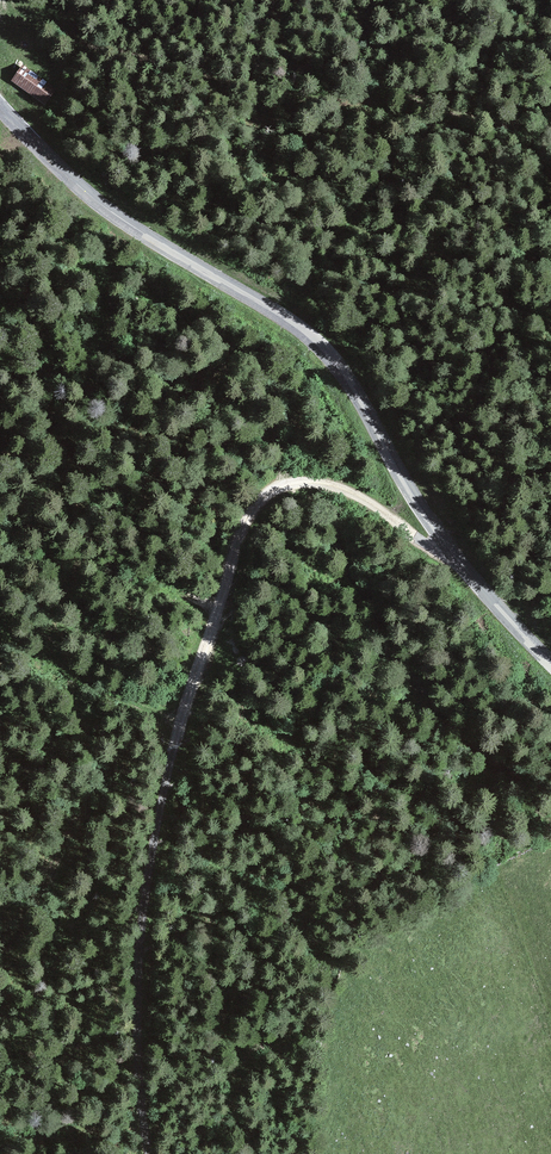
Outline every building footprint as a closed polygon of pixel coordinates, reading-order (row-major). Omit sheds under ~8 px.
[(48,106),(58,91),(25,68),(14,82),(48,106)]
